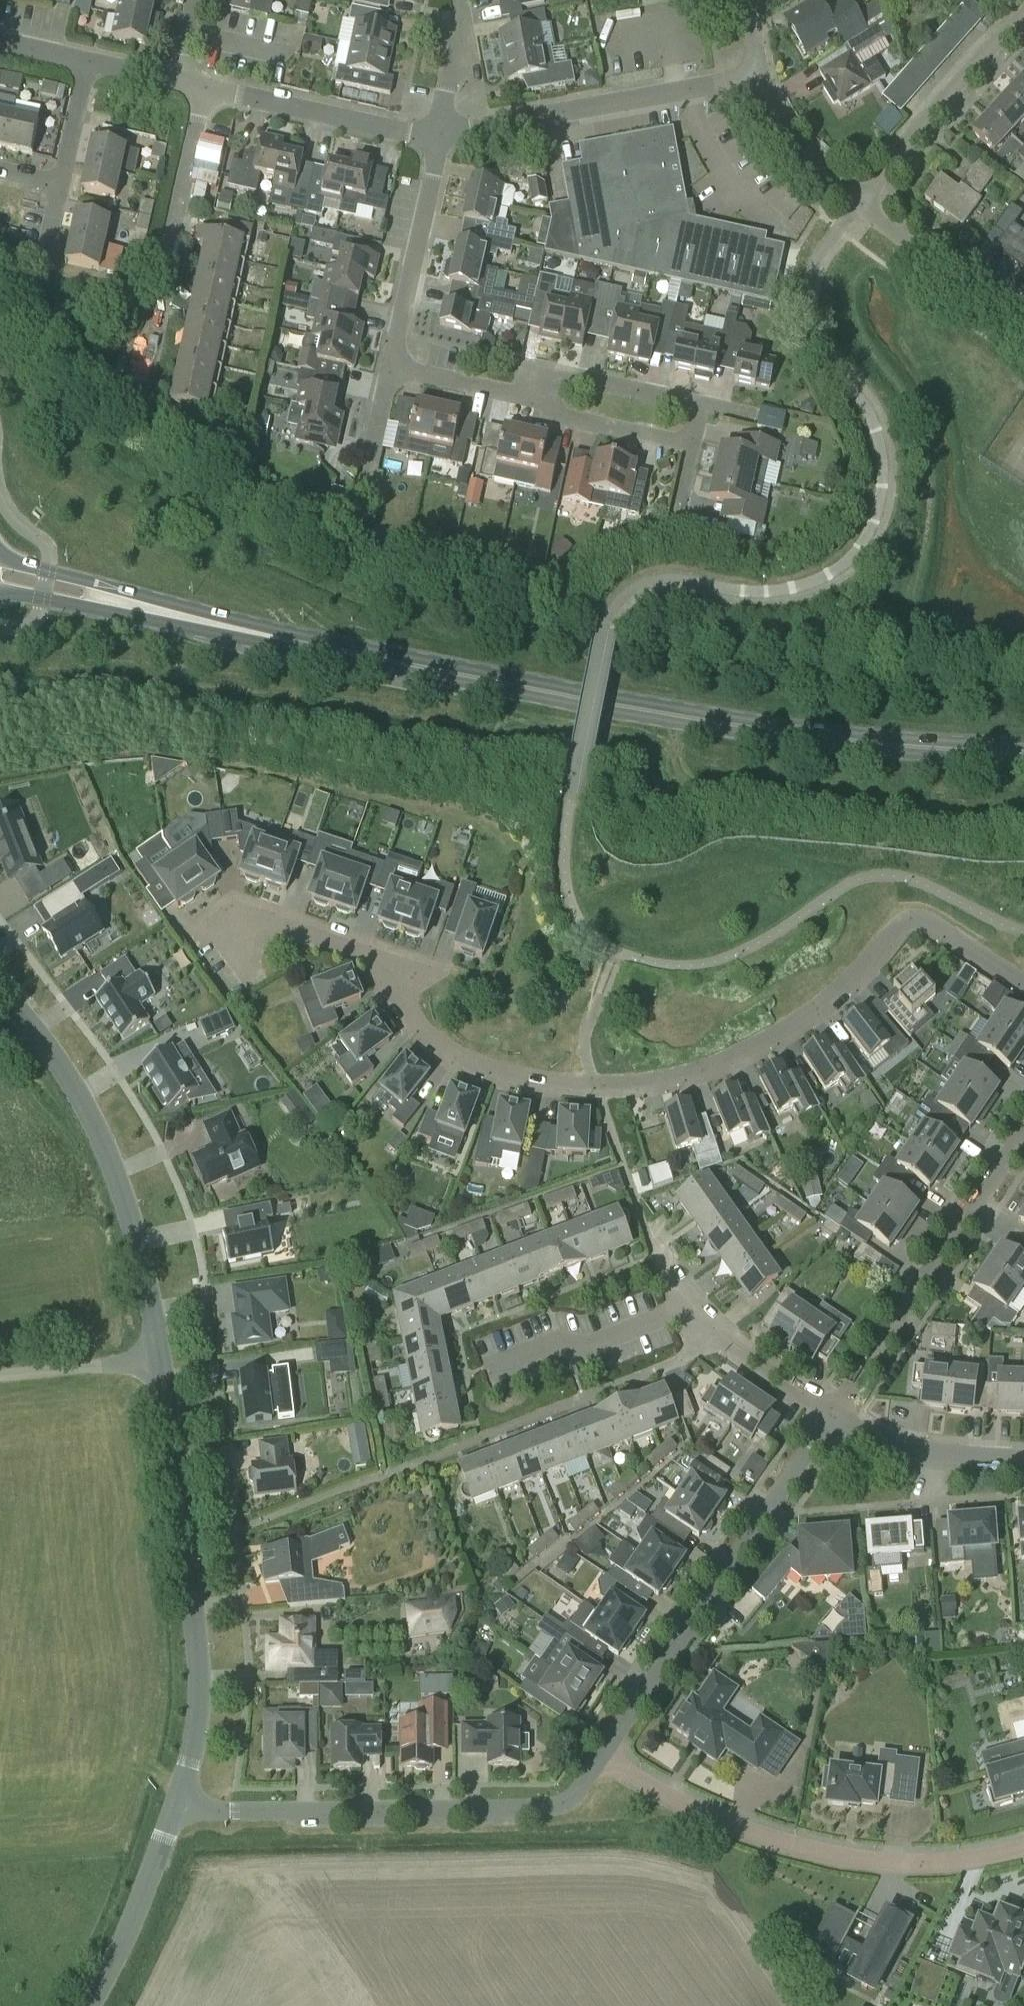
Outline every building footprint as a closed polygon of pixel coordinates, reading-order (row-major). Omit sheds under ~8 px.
[(90,10),(92,2),(83,0),(77,0),(76,6),(90,10)] [(155,2),(145,0),(121,0),(118,16),(156,25),(158,15),(152,14),(155,2)] [(250,13),(270,18),(274,0),(253,0),(250,13)] [(313,0),(299,0),(296,14),(309,17),(313,0)] [(353,3),(388,11),(391,0),(353,0),(353,3)] [(519,8),(544,3),(544,0),(517,0),(519,8)] [(825,12),(817,0),(815,0),(786,17),(809,55),(828,43),(826,39),(834,34),(843,48),(876,27),(877,28),(888,21),(882,0),(881,0),(858,14),(849,0),(845,0),(825,12)] [(980,23),(988,14),(972,0),(969,1),(969,0),(953,0),(946,2),(950,6),(944,12),(951,18),(953,15),(962,6),(980,23)] [(89,18),(90,10),(76,6),(74,15),(89,18)] [(972,32),(980,23),(962,6),(953,15),(972,32)] [(352,46),(391,54),(396,30),(385,27),(387,14),(352,7),(349,21),(357,23),(352,46)] [(543,49),(539,26),(546,25),(544,11),(517,16),(520,29),(499,33),(504,57),(543,49)] [(964,41),(972,32),(953,15),(951,18),(945,24),(964,41)] [(154,33),(156,25),(118,16),(113,38),(145,45),(148,32),(154,33)] [(823,88),(834,105),(838,102),(840,106),(879,82),(885,79),(874,61),(859,70),(850,56),(854,52),(857,56),(884,38),(883,37),(890,32),(888,21),(877,28),(876,27),(843,48),(848,56),(820,74),(827,85),(823,88)] [(956,50),(964,41),(945,24),(937,34),(956,50)] [(948,59),(956,50),(937,34),(929,42),(948,59)] [(940,68),(948,59),(929,42),(921,51),(940,68)] [(391,54),(352,46),(347,69),(339,67),(336,83),(390,95),(394,79),(386,77),(388,68),(391,54)] [(529,77),(530,81),(532,91),(575,83),(572,64),(555,67),(551,47),(543,49),(504,57),(509,81),(529,77)] [(932,77),(940,68),(921,51),(913,60),(932,77)] [(924,86),(932,77),(913,60),(905,70),(924,86)] [(916,95),(924,86),(905,70),(897,78),(916,95)] [(908,104),(916,95),(897,78),(889,87),(908,104)] [(1022,79),(1006,97),(1023,114),(1023,81),(1022,79)] [(900,113),(908,104),(889,87),(881,96),(900,113)] [(1023,121),(1023,114),(1006,97),(989,115),(1011,136),(1023,121)] [(14,116),(0,113),(0,148),(7,150),(14,116)] [(993,154),(1011,136),(989,115),(972,134),(993,154)] [(14,116),(7,150),(33,156),(34,154),(32,154),(39,122),(14,116)] [(544,253),(681,283),(693,286),(731,294),(742,297),(772,304),(785,248),(690,227),(673,130),(579,147),(582,164),(562,167),(569,205),(550,208),(552,222),(544,253)] [(281,152),(282,152),(285,141),(262,136),(257,161),(244,159),(242,164),(233,162),(228,187),(256,193),(261,174),(275,177),(276,178),(281,152)] [(88,166),(121,174),(127,148),(94,141),(95,140),(93,140),(88,166)] [(163,161),(166,147),(154,144),(151,158),(163,161)] [(303,157),(282,152),(281,152),(276,178),(275,177),(273,188),(289,192),(285,209),(303,214),(309,188),(297,185),(303,157)] [(341,203),(352,157),(349,167),(328,162),(322,191),(309,188),(303,214),(322,218),(326,200),(341,203)] [(352,157),(341,203),(342,204),(340,215),(355,218),(357,207),(376,212),(373,223),(383,226),(386,214),(389,200),(366,194),(374,161),(352,157)] [(977,200),(995,175),(978,163),(958,191),(940,178),(924,199),(931,204),(930,206),(932,207),(933,206),(944,214),(946,211),(964,223),(962,226),(963,227),(980,202),(977,200)] [(116,199),(121,174),(88,166),(82,193),(83,193),(84,192),(116,199)] [(499,207),(512,210),(515,193),(512,189),(473,180),(468,200),(499,207)] [(531,205),(548,202),(544,184),(527,180),(531,205)] [(229,213),(234,195),(221,192),(217,210),(229,213)] [(496,221),(499,207),(468,200),(464,220),(490,226),(488,237),(513,243),(516,231),(507,229),(508,223),(496,221)] [(138,215),(151,218),(154,203),(141,201),(138,215)] [(1013,227),(1022,214),(1010,206),(994,230),(1004,236),(994,250),(1023,271),(1023,235),(1013,227)] [(72,238),(106,246),(111,220),(79,213),(79,212),(78,212),(72,238)] [(148,233),(151,218),(138,215),(135,230),(148,233)] [(551,221),(543,219),(536,246),(545,248),(551,221)] [(209,255),(245,263),(253,227),(224,221),(221,235),(198,230),(195,244),(211,247),(209,255)] [(335,249),(338,236),(313,230),(310,243),(335,249)] [(511,255),(513,243),(488,237),(485,248),(459,242),(454,263),(485,269),(488,256),(496,257),(498,252),(511,255)] [(100,271),(106,246),(72,238),(66,265),(68,265),(68,264),(100,271)] [(327,268),(374,279),(379,257),(343,249),(338,270),(327,268)] [(240,284),(245,263),(209,255),(204,276),(240,284)] [(485,269),(454,263),(450,263),(447,264),(444,277),(447,280),(450,281),(450,282),(480,289),(478,300),(482,301),(532,312),(538,281),(529,279),(525,299),(493,292),(498,272),(485,269)] [(374,279),(327,268),(324,284),(315,282),(311,301),(328,304),(330,292),(359,298),(363,277),(374,279)] [(136,289),(139,276),(125,273),(123,286),(136,289)] [(571,296),(570,296),(555,292),(558,279),(539,275),(538,281),(532,312),(529,323),(528,328),(540,331),(539,338),(561,343),(571,296)] [(235,305),(240,284),(204,276),(200,297),(235,305)] [(686,318),(693,286),(681,283),(676,306),(674,316),(686,318)] [(295,296),(297,286),(284,284),(282,293),(295,296)] [(571,296),(561,343),(582,348),(591,310),(603,313),(609,287),(595,284),(593,293),(588,292),(586,299),(571,296)] [(629,358),(639,311),(624,308),(625,300),(620,299),(622,290),(609,287),(603,313),(616,315),(607,353),(629,358)] [(739,307),(742,297),(731,294),(722,334),(703,329),(700,341),(694,372),(695,372),(695,378),(709,381),(712,376),(713,376),(720,347),(730,349),(736,325),(740,307),(739,307)] [(283,295),(280,307),(290,309),(293,297),(283,295)] [(231,326),(235,305),(200,297),(195,318),(231,326)] [(770,313),(772,304),(742,297),(739,307),(740,307),(770,313)] [(328,304),(311,301),(306,320),(315,322),(312,337),(359,347),(364,326),(325,317),(328,304)] [(529,323),(532,312),(482,301),(479,312),(445,305),(440,325),(487,336),(491,317),(513,322),(513,319),(529,323)] [(674,316),(676,306),(663,303),(661,310),(641,306),(640,311),(639,311),(629,358),(651,363),(652,356),(664,359),(674,316)] [(226,347),(231,326),(195,318),(190,339),(226,347)] [(746,327),(736,325),(730,349),(730,351),(740,354),(735,381),(755,385),(755,384),(769,387),(775,360),(761,357),(762,354),(748,351),(752,336),(746,327)] [(359,347),(312,337),(306,336),(303,351),(301,351),(297,370),(301,370),(314,373),(315,373),(318,361),(354,369),(359,347)] [(694,372),(700,341),(680,336),(674,367),(694,372)] [(221,369),(226,347),(190,339),(186,361),(221,369)] [(217,390),(221,369),(186,361),(181,382),(217,390)] [(273,377),(275,365),(265,363),(262,375),(273,377)] [(311,385),(314,373),(301,370),(297,388),(300,389),(297,405),(344,415),(333,413),(338,392),(311,385)] [(212,411),(217,390),(181,382),(176,402),(170,401),(170,402),(212,411)] [(428,458),(439,407),(417,402),(412,427),(399,424),(393,451),(428,458)] [(297,428),(294,441),(336,450),(344,415),(297,405),(297,406),(291,404),(287,426),(297,428)] [(461,412),(439,407),(428,458),(462,466),(468,440),(455,437),(461,412)] [(761,409),(756,429),(782,435),(786,415),(761,409)] [(518,472),(526,432),(504,427),(499,452),(486,450),(480,477),(515,485),(517,473),(518,472)] [(526,432),(515,485),(550,493),(556,465),(543,462),(548,437),(526,432)] [(753,481),(753,482),(764,484),(768,464),(776,466),(781,445),(738,435),(734,451),(721,448),(716,473),(753,481)] [(815,459),(818,444),(796,440),(792,459),(805,462),(806,457),(815,459)] [(591,454),(588,468),(571,464),(563,500),(588,506),(592,491),(607,495),(616,456),(606,454),(605,457),(591,454)] [(625,458),(616,456),(607,495),(618,497),(615,511),(639,516),(644,492),(632,490),(638,464),(625,461),(625,458)] [(749,500),(753,482),(753,481),(716,473),(710,499),(723,502),(719,519),(762,529),(768,504),(749,500)] [(237,813),(220,815),(224,841),(238,839),(240,852),(247,855),(240,875),(244,877),(246,881),(256,884),(260,882),(263,883),(278,838),(238,824),(237,813)] [(212,886),(213,882),(218,878),(206,860),(212,856),(210,843),(224,841),(220,815),(205,817),(207,828),(171,853),(172,855),(171,856),(197,893),(199,892),(204,892),(212,886)] [(3,862),(10,880),(40,868),(21,820),(0,828),(0,863),(3,862)] [(307,866),(316,842),(293,834),(291,842),(278,838),(263,883),(266,884),(268,888),(278,891),(282,889),(286,891),(296,862),(307,866)] [(332,907),(345,868),(323,861),(328,846),(316,842),(307,866),(319,870),(309,899),(313,900),(315,904),(325,907),(329,906),(332,907)] [(194,895),(197,893),(171,856),(152,870),(145,861),(135,868),(150,889),(160,882),(177,907),(181,905),(185,905),(193,899),(194,895)] [(100,867),(109,881),(119,874),(110,860),(100,867)] [(376,890),(385,865),(372,861),(367,876),(345,868),(332,907),(335,908),(337,912),(347,915),(351,913),(355,914),(365,886),(376,890)] [(398,929),(401,930),(414,892),(417,883),(395,875),(397,869),(385,865),(376,890),(388,894),(378,922),(382,924),(384,928),(394,931),(398,929)] [(414,892),(401,930),(404,931),(406,935),(416,938),(420,937),(424,938),(434,909),(445,913),(454,889),(442,884),(439,890),(417,883),(414,892)] [(481,957),(496,913),(480,908),(482,901),(473,898),(476,888),(463,883),(452,915),(464,919),(455,948),(460,950),(462,954),(472,957),(476,955),(481,957)] [(46,929),(43,931),(61,960),(103,933),(85,906),(87,905),(82,898),(73,884),(40,905),(53,925),(46,929)] [(123,1040),(149,1023),(138,1007),(155,996),(138,970),(134,973),(125,960),(101,975),(110,988),(96,998),(123,1040)] [(967,987),(977,973),(966,966),(956,980),(967,987)] [(920,981),(912,971),(893,988),(898,994),(884,1006),(880,1003),(879,1003),(910,1038),(911,1037),(909,1035),(930,1017),(922,1008),(935,997),(920,980),(920,981)] [(353,977),(351,972),(316,985),(322,1001),(304,1008),(313,1031),(337,1022),(333,1009),(361,998),(359,993),(361,989),(357,979),(353,977)] [(1015,1013),(1022,1003),(993,984),(982,1001),(998,1016),(991,1026),(1023,1048),(1023,1019),(1015,1013)] [(861,1013),(858,1009),(843,1021),(846,1025),(844,1027),(870,1060),(882,1050),(889,1060),(908,1045),(883,1016),(874,1024),(864,1011),(861,1013)] [(207,1042),(235,1030),(227,1011),(199,1023),(207,1042)] [(338,1066),(352,1085),(373,1070),(365,1059),(389,1041),(386,1036),(386,1032),(380,1024),(376,1023),(373,1018),(343,1040),(353,1054),(338,1066)] [(961,1049),(981,1063),(988,1053),(1010,1068),(1009,1069),(1010,1070),(1015,1062),(1019,1065),(1023,1058),(1023,1048),(991,1026),(978,1045),(968,1038),(961,1049)] [(821,1044),(819,1039),(803,1050),(805,1054),(803,1055),(826,1091),(839,1082),(845,1093),(865,1080),(843,1049),(833,1055),(824,1042),(821,1044)] [(141,1067),(155,1089),(152,1091),(162,1108),(166,1106),(169,1111),(186,1099),(199,1091),(191,1079),(202,1072),(184,1044),(174,1051),(173,1050),(172,1048),(141,1067)] [(963,1067),(951,1086),(988,1111),(997,1098),(993,1095),(998,1087),(997,1087),(996,1088),(975,1073),(981,1063),(961,1049),(953,1060),(963,1067)] [(410,1062),(405,1058),(382,1087),(396,1098),(390,1105),(398,1111),(392,1119),(403,1128),(419,1108),(408,1099),(427,1076),(423,1072),(422,1068),(414,1061),(410,1062)] [(819,1108),(808,1088),(803,1079),(800,1075),(789,1080),(782,1066),(779,1067),(777,1063),(760,1072),(762,1076),(759,1078),(779,1115),(793,1108),(798,1119),(819,1108)] [(803,1079),(808,1088),(816,1084),(811,1075),(803,1079)] [(733,1090),(731,1086),(714,1093),(716,1097),(713,1099),(729,1138),(743,1132),(748,1143),(770,1134),(754,1099),(742,1104),(736,1089),(733,1090)] [(951,1086),(938,1104),(928,1098),(920,1109),(941,1123),(948,1113),(970,1127),(969,1128),(970,1129),(975,1122),(979,1125),(988,1111),(951,1086)] [(457,1090),(451,1088),(440,1117),(428,1112),(419,1136),(432,1141),(434,1135),(461,1144),(478,1098),(472,1096),(470,1092),(461,1089),(457,1090)] [(295,1092),(281,1103),(289,1114),(304,1103),(295,1092)] [(686,1105),(684,1100),(666,1106),(668,1110),(665,1111),(677,1152),(692,1147),(695,1159),(711,1154),(715,1168),(722,1165),(718,1152),(705,1116),(694,1119),(689,1104),(686,1105)] [(328,1102),(314,1112),(320,1120),(334,1110),(328,1102)] [(522,1108),(520,1105),(510,1103),(506,1105),(500,1104),(493,1142),(480,1139),(475,1165),(488,1167),(490,1160),(500,1162),(502,1154),(519,1157),(528,1109),(522,1108)] [(913,1120),(923,1126),(910,1145),(948,1171),(957,1157),(953,1154),(958,1147),(957,1146),(956,1147),(934,1132),(941,1123),(920,1109),(913,1120)] [(582,1114),(579,1111),(569,1110),(566,1113),(560,1113),(559,1135),(548,1134),(550,1127),(535,1124),(530,1150),(545,1153),(586,1155),(588,1115),(582,1114)] [(240,1138),(230,1114),(205,1125),(215,1149),(193,1159),(206,1188),(228,1178),(229,1181),(259,1168),(245,1136),(240,1138)] [(910,1145),(898,1164),(888,1157),(880,1168),(901,1182),(907,1172),(929,1187),(928,1188),(929,1189),(935,1181),(939,1184),(948,1171),(910,1145)] [(746,1186),(752,1177),(738,1168),(732,1177),(746,1186)] [(873,1179),(883,1186),(870,1205),(908,1230),(917,1217),(912,1214),(917,1207),(916,1206),(916,1207),(894,1192),(901,1182),(880,1168),(873,1179)] [(648,1185),(644,1171),(636,1174),(641,1187),(648,1185)] [(670,1173),(650,1178),(653,1188),(673,1182),(670,1173)] [(752,1177),(746,1186),(759,1195),(765,1187),(752,1177)] [(591,1193),(606,1187),(603,1178),(587,1183),(591,1193)] [(693,1220),(721,1199),(707,1179),(678,1200),(693,1220)] [(558,1194),(562,1203),(576,1198),(573,1188),(558,1194)] [(546,1209),(562,1203),(558,1194),(542,1199),(546,1209)] [(787,1215),(793,1206),(780,1197),(774,1206),(787,1215)] [(706,1239),(735,1219),(721,1199),(693,1220),(706,1239)] [(270,1204),(244,1210),(246,1222),(237,1224),(239,1230),(226,1232),(222,1233),(229,1263),(273,1254),(266,1219),(273,1218),(270,1204)] [(290,1205),(278,1208),(280,1218),(292,1215),(290,1205)] [(513,1210),(517,1220),(531,1215),(527,1205),(513,1210)] [(870,1205),(863,1216),(851,1211),(839,1229),(841,1229),(863,1244),(862,1244),(865,1247),(866,1245),(861,1241),(867,1232),(889,1247),(888,1248),(889,1248),(894,1241),(898,1244),(908,1230),(870,1205)] [(793,1206),(787,1215),(800,1224),(806,1215),(793,1206)] [(501,1225),(517,1220),(513,1210),(497,1216),(501,1225)] [(595,1221),(607,1254),(630,1246),(624,1230),(625,1229),(626,1228),(627,1227),(628,1226),(629,1225),(629,1223),(630,1222),(630,1220),(629,1219),(629,1217),(628,1216),(627,1215),(626,1214),(624,1213),(623,1212),(622,1212),(620,1212),(618,1212),(617,1213),(595,1221)] [(398,1219),(397,1222),(408,1240),(418,1237),(417,1233),(414,1225),(406,1222),(398,1219)] [(720,1259),(749,1238),(735,1219),(706,1239),(720,1259)] [(841,1229),(839,1229),(827,1220),(821,1229),(835,1238),(841,1229)] [(468,1226),(472,1236),(486,1231),(482,1221),(468,1226)] [(585,1263),(607,1254),(595,1221),(572,1230),(585,1263)] [(456,1242),(472,1236),(468,1226),(452,1232),(456,1242)] [(563,1272),(585,1263),(572,1230),(550,1238),(563,1272)] [(423,1242),(426,1252),(441,1247),(437,1237),(423,1242)] [(540,1280),(563,1272),(550,1238),(527,1247),(540,1280)] [(734,1278),(763,1258),(749,1238),(720,1259),(734,1278)] [(410,1258),(426,1252),(423,1242),(407,1248),(410,1258)] [(883,1259),(865,1247),(862,1244),(853,1258),(873,1272),(883,1259)] [(1023,1263),(1002,1248),(1003,1247),(1002,1246),(988,1267),(1021,1289),(1023,1285),(1023,1263)] [(518,1289),(540,1280),(527,1247),(505,1256),(518,1289)] [(495,1298),(518,1289),(505,1256),(483,1264),(495,1298)] [(763,1258),(734,1278),(749,1298),(778,1278),(763,1258)] [(473,1306),(495,1298),(483,1264),(460,1273),(473,1306)] [(1008,1309),(1021,1289),(988,1267),(973,1288),(974,1289),(975,1288),(997,1303),(990,1313),(1011,1326),(1018,1315),(1008,1309)] [(451,1315),(473,1306),(460,1273),(438,1282),(451,1315)] [(237,1347),(271,1342),(267,1314),(288,1311),(284,1281),(233,1289),(239,1326),(237,1327),(236,1328),(235,1328),(235,1329),(235,1330),(235,1331),(237,1347)] [(436,1320),(451,1315),(438,1282),(396,1298),(436,1320)] [(791,1349),(813,1317),(793,1304),(798,1297),(786,1289),(761,1325),(772,1333),(771,1335),(791,1349)] [(439,1335),(436,1320),(396,1298),(405,1342),(439,1335)] [(813,1317),(791,1349),(812,1362),(816,1356),(827,1364),(840,1345),(829,1337),(833,1331),(813,1317)] [(955,1340),(956,1328),(931,1325),(930,1337),(955,1340)] [(367,1349),(377,1347),(374,1331),(364,1333),(367,1349)] [(409,1366),(444,1359),(439,1335),(405,1342),(409,1366)] [(350,1373),(346,1342),(315,1346),(318,1365),(330,1363),(331,1375),(350,1373)] [(377,1347),(367,1349),(370,1365),(381,1362),(377,1347)] [(414,1389),(449,1382),(444,1359),(409,1366),(414,1389)] [(1023,1376),(1003,1376),(1003,1360),(988,1359),(987,1385),(985,1411),(998,1411),(998,1413),(1023,1414),(1023,1376)] [(985,1411),(987,1385),(980,1384),(981,1366),(956,1363),(955,1371),(951,1371),(947,1409),(971,1411),(972,1409),(985,1411)] [(947,1409),(951,1371),(914,1366),(911,1387),(924,1389),(922,1406),(947,1409)] [(272,1420),(271,1415),(278,1414),(278,1419),(294,1416),(293,1405),(288,1405),(284,1381),(290,1381),(288,1369),(272,1371),(272,1375),(266,1376),(266,1371),(240,1374),(247,1423),(272,1420)] [(377,1396),(387,1394),(384,1378),(373,1380),(377,1396)] [(730,1426),(752,1394),(731,1381),(722,1394),(711,1387),(699,1405),(730,1426)] [(418,1413),(453,1406),(449,1382),(414,1389),(418,1413)] [(640,1399),(653,1432),(676,1423),(663,1390),(640,1399)] [(683,1420),(694,1416),(685,1392),(674,1397),(683,1420)] [(387,1394),(377,1396),(380,1411),(390,1409),(387,1394)] [(752,1394),(730,1426),(751,1440),(755,1434),(766,1441),(779,1422),(768,1415),(772,1408),(752,1394)] [(630,1440),(653,1432),(640,1399),(617,1407),(630,1440)] [(453,1406),(418,1413),(423,1436),(423,1438),(424,1439),(425,1440),(426,1442),(427,1442),(429,1443),(430,1444),(432,1444),(433,1444),(435,1444),(436,1443),(438,1442),(439,1441),(440,1440),(441,1439),(441,1437),(442,1436),(442,1434),(441,1433),(458,1429),(453,1406)] [(608,1449),(630,1440),(617,1407),(595,1416),(608,1449)] [(585,1458),(608,1449),(595,1416),(573,1425),(585,1458)] [(349,1450),(367,1447),(364,1425),(345,1429),(349,1450)] [(386,1443),(396,1441),(393,1425),(383,1427),(386,1443)] [(563,1466),(585,1458),(573,1425),(550,1433),(563,1466)] [(541,1475),(563,1466),(550,1433),(528,1442),(541,1475)] [(658,1450),(665,1458),(677,1448),(670,1440),(658,1450)] [(249,1482),(254,1485),(256,1495),(295,1490),(292,1460),(288,1461),(285,1441),(260,1444),(263,1464),(252,1465),(252,1467),(248,1471),(249,1482)] [(518,1484),(541,1475),(528,1442),(506,1451),(518,1484)] [(652,1468),(665,1458),(658,1450),(646,1460),(652,1468)] [(496,1492),(518,1484),(506,1451),(483,1459),(496,1492)] [(702,1468),(709,1472),(723,1481),(730,1471),(710,1457),(702,1468)] [(473,1501),(496,1492),(483,1459),(460,1468),(466,1484),(465,1485),(463,1485),(462,1487),(461,1488),(461,1489),(460,1491),(460,1492),(460,1494),(460,1495),(461,1497),(462,1498),(463,1499),(464,1500),(465,1501),(467,1501),(468,1502),(470,1502),(471,1502),(473,1501)] [(709,1472),(702,1468),(691,1460),(683,1471),(691,1476),(679,1495),(712,1517),(714,1515),(720,1515),(725,1511),(726,1508),(725,1504),(723,1501),(725,1498),(702,1482),(709,1472)] [(619,1482),(626,1490),(638,1480),(631,1472),(619,1482)] [(613,1500),(626,1490),(619,1482),(607,1492),(613,1500)] [(710,1520),(712,1517),(679,1495),(673,1504),(669,1502),(662,1501),(650,1519),(669,1531),(675,1522),(699,1537),(700,1534),(707,1535),(711,1532),(712,1526),(711,1523),(710,1520)] [(625,1502),(619,1512),(630,1520),(637,1510),(625,1502)] [(580,1514),(587,1523),(599,1513),(593,1504),(580,1514)] [(574,1533),(587,1523),(580,1514),(568,1525),(574,1533)] [(640,1552),(639,1554),(672,1577),(673,1575),(678,1573),(683,1567),(682,1562),(685,1557),(662,1541),(669,1531),(650,1519),(647,1517),(636,1533),(641,1543),(645,1546),(640,1552)] [(964,1519),(950,1520),(951,1540),(938,1541),(940,1565),(970,1563),(983,1562),(985,1582),(997,1581),(992,1517),(978,1518),(978,1517),(964,1518),(964,1519)] [(304,1582),(303,1564),(340,1550),(340,1549),(350,1545),(343,1527),(309,1540),(309,1543),(301,1546),(261,1550),(265,1584),(303,1580),(306,1604),(287,1606),(287,1607),(345,1601),(344,1589),(304,1582)] [(902,1568),(901,1554),(924,1552),(921,1527),(869,1531),(872,1570),(866,1571),(868,1597),(882,1595),(880,1570),(902,1568)] [(827,1581),(850,1554),(848,1531),(848,1528),(845,1529),(823,1531),(801,1557),(790,1547),(792,1545),(791,1544),(751,1591),(765,1602),(790,1571),(802,1581),(802,1583),(805,1582),(805,1581),(814,1570),(827,1581)] [(539,1541),(545,1549),(558,1539),(551,1531),(539,1541)] [(533,1559),(545,1549),(539,1541),(526,1551),(533,1559)] [(670,1579),(672,1577),(639,1554),(623,1543),(609,1564),(613,1567),(607,1576),(625,1589),(629,1592),(636,1582),(658,1597),(661,1592),(666,1591),(671,1584),(670,1579)] [(507,1581),(519,1571),(512,1563),(500,1573),(507,1581)] [(607,1602),(598,1614),(631,1636),(633,1634),(638,1633),(643,1626),(641,1622),(645,1617),(619,1599),(625,1589),(607,1576),(603,1574),(597,1583),(600,1598),(607,1602)] [(404,1605),(409,1640),(450,1634),(458,1613),(455,1596),(404,1605)] [(866,1637),(864,1608),(849,1596),(835,1613),(844,1621),(832,1636),(822,1628),(810,1642),(866,1637)] [(631,1636),(598,1614),(584,1604),(570,1623),(567,1621),(563,1628),(545,1616),(543,1620),(563,1634),(584,1648),(585,1648),(592,1639),(618,1656),(621,1651),(626,1651),(631,1644),(629,1639),(631,1636)] [(539,1660),(546,1665),(588,1694),(593,1687),(597,1689),(604,1678),(600,1676),(602,1674),(578,1657),(584,1648),(563,1634),(543,1620),(536,1630),(553,1640),(539,1660)] [(314,1653),(313,1621),(281,1621),(281,1638),(267,1639),(268,1671),(309,1670),(309,1685),(337,1684),(337,1653),(314,1653)] [(941,1634),(925,1635),(926,1653),(941,1653),(941,1634)] [(829,1644),(793,1647),(791,1649),(816,1667),(825,1668),(829,1644)] [(583,1701),(588,1694),(546,1665),(533,1685),(526,1680),(519,1691),(544,1707),(550,1698),(574,1714),(576,1712),(580,1715),(587,1703),(583,1701)] [(677,1721),(672,1728),(690,1740),(688,1744),(716,1763),(725,1750),(758,1771),(771,1752),(786,1762),(798,1744),(760,1718),(759,1719),(762,1722),(753,1735),(740,1726),(738,1729),(719,1716),(727,1705),(724,1702),(733,1689),(736,1691),(737,1690),(714,1674),(696,1701),(692,1699),(688,1705),(683,1702),(673,1718),(677,1721)] [(420,1697),(453,1697),(453,1677),(420,1677),(420,1697)] [(402,1767),(432,1767),(432,1750),(446,1750),(445,1706),(421,1706),(421,1723),(401,1723),(402,1767)] [(266,1769),(280,1769),(280,1761),(302,1761),(301,1732),(313,1732),(313,1714),(266,1714),(266,1769)] [(986,1790),(992,1809),(1013,1803),(1012,1799),(1023,1796),(1023,1719),(1012,1723),(1018,1746),(1008,1748),(1013,1766),(987,1773),(991,1789),(986,1790)] [(518,1736),(518,1720),(488,1720),(488,1725),(462,1725),(462,1754),(488,1754),(489,1766),(519,1766),(518,1753),(529,1753),(529,1736),(518,1736)] [(360,1730),(360,1728),(332,1728),(333,1768),(361,1768),(361,1756),(380,1756),(380,1729),(360,1730)] [(829,1791),(827,1805),(859,1808),(860,1804),(875,1806),(877,1796),(891,1798),(892,1783),(915,1786),(918,1762),(895,1759),(894,1766),(879,1764),(878,1774),(832,1769),(831,1771),(825,1770),(823,1790),(829,1791)] [(999,1910),(993,1925),(979,1919),(976,1927),(964,1922),(950,1959),(963,1964),(964,1962),(978,1967),(974,1977),(997,1986),(994,1993),(993,1999),(996,2003),(1001,2005),(1006,2004),(1010,2000),(1017,1979),(1018,1980),(1023,1965),(1023,1919),(999,1910)] [(846,1940),(855,1923),(834,1911),(815,1947),(836,1958),(831,1968),(852,1979),(852,1980),(862,1985),(861,1988),(866,1991),(868,1988),(873,1991),(909,1924),(887,1912),(867,1951),(846,1940)] [(919,1962),(910,1996),(935,2005),(947,1974),(919,1962)]
